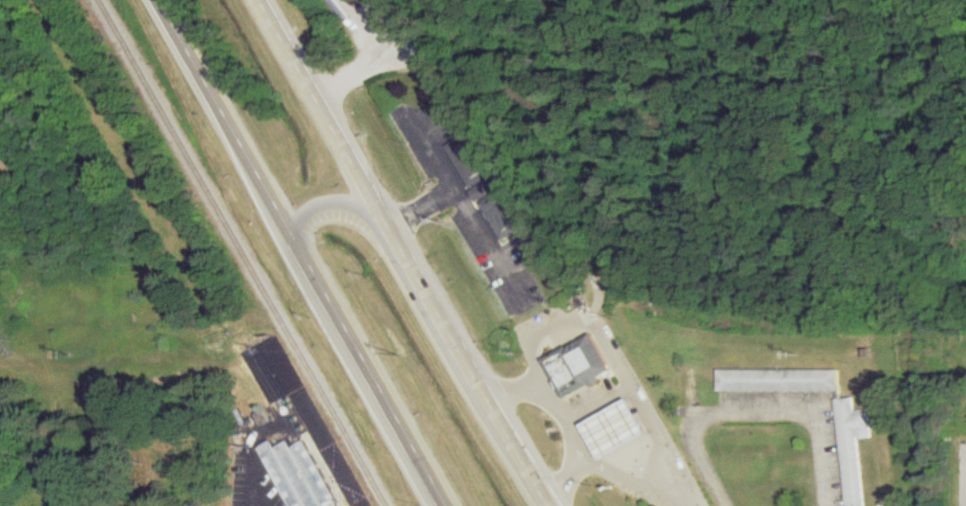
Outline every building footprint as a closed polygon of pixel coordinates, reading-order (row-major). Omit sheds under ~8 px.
[(476,203),(480,201),(500,241),(520,232),(472,133),(448,145),(476,203)] [(565,398),(590,384),(589,383),(591,382),(594,387),(604,381),(601,376),(615,369),(594,332),(569,346),(568,345),(543,359),(565,398)] [(717,370),(717,392),(837,391),(837,369),(717,370)] [(603,459),(650,432),(630,397),(583,424),(603,459)] [(844,505),(864,505),(858,438),(871,437),(868,409),(853,411),(852,397),(834,399),(844,505)] [(289,505),(341,505),(339,502),(338,503),(306,440),(292,447),(288,440),(275,447),(271,441),(258,447),(289,505)]
